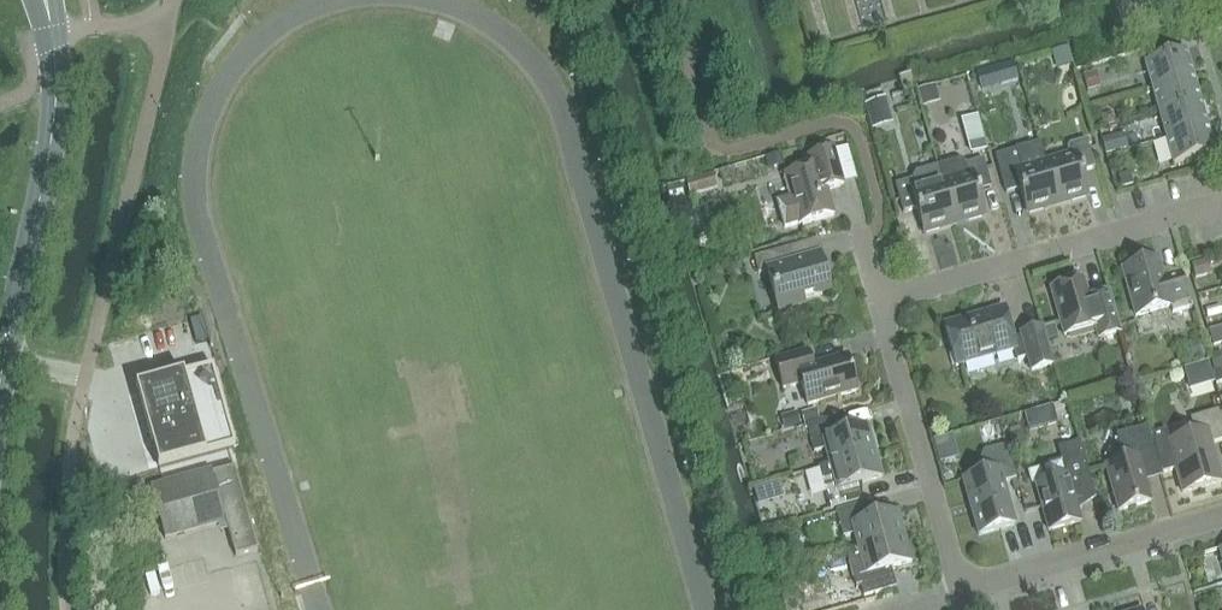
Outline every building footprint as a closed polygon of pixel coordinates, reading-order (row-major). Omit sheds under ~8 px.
[(1145,63),(1153,89),(1193,77),(1186,52),(1145,63)] [(1000,85),(1018,80),(1013,61),(995,67),(1000,85)] [(1153,89),(1160,114),(1201,102),(1193,77),(1153,89)] [(1160,114),(1167,139),(1208,128),(1201,102),(1160,114)] [(1208,128),(1167,139),(1174,165),(1215,153),(1208,128)] [(1069,155),(1046,162),(1057,201),(1068,198),(1073,201),(1087,197),(1086,193),(1088,193),(1082,172),(1095,168),(1087,140),(1070,145),(1067,148),(1069,155)] [(1014,150),(996,156),(1006,193),(1021,189),(1027,210),(1029,210),(1030,214),(1044,209),(1047,204),(1057,201),(1046,162),(1041,146),(1018,152),(1014,150)] [(827,190),(844,185),(834,150),(808,157),(811,168),(785,175),(791,198),(778,202),(785,227),(798,223),(799,225),(834,215),(827,190)] [(960,160),(938,166),(940,172),(954,221),(964,218),(969,221),(984,217),(982,213),(984,212),(978,191),(992,187),(984,159),(964,165),(963,162),(960,160)] [(940,172),(938,166),(915,173),(913,176),(914,179),(895,184),(903,212),(917,208),(923,230),(925,229),(926,233),(941,229),(943,224),(954,221),(940,172)] [(714,173),(687,181),(691,195),(718,187),(714,173)] [(800,245),(755,258),(759,275),(768,272),(780,311),(803,304),(802,300),(829,292),(819,257),(805,261),(800,245)] [(1123,269),(1136,316),(1171,306),(1173,313),(1190,308),(1180,273),(1163,278),(1158,259),(1123,269)] [(1051,290),(1065,336),(1096,327),(1099,338),(1120,332),(1109,293),(1089,299),(1084,280),(1051,290)] [(945,325),(957,366),(1015,349),(1018,360),(1028,357),(1032,370),(1053,364),(1042,327),(1021,333),(1022,336),(1013,338),(1004,308),(945,325)] [(202,317),(189,320),(196,344),(208,341),(202,317)] [(802,385),(808,405),(857,391),(847,356),(812,366),(808,351),(776,361),(784,390),(802,385)] [(215,379),(134,402),(152,469),(209,454),(237,448),(215,379)] [(1162,474),(1176,470),(1183,493),(1221,482),(1211,444),(1221,441),(1221,422),(1219,410),(1190,418),(1195,435),(1170,442),(1167,430),(1151,434),(1162,474)] [(826,449),(830,464),(876,452),(868,426),(840,434),(836,418),(807,426),(815,452),(826,449)] [(1120,434),(1127,460),(1106,466),(1119,511),(1151,502),(1143,472),(1159,467),(1147,427),(1120,434)] [(1036,484),(1049,530),(1081,521),(1076,504),(1096,498),(1080,442),(1059,448),(1062,460),(1042,466),(1046,481),(1036,484)] [(990,472),(964,479),(979,535),(1015,525),(1003,483),(1016,479),(1007,445),(984,451),(990,472)] [(876,452),(830,464),(819,468),(831,509),(859,501),(855,485),(883,477),(876,452)] [(151,487),(166,538),(227,520),(237,555),(259,549),(236,466),(213,472),(213,469),(151,487)] [(855,534),(859,549),(905,536),(898,511),(869,519),(865,503),(836,511),(844,537),(855,534)] [(905,536),(859,549),(847,552),(857,587),(861,586),(864,596),(892,589),(886,569),(912,562),(905,536)]
